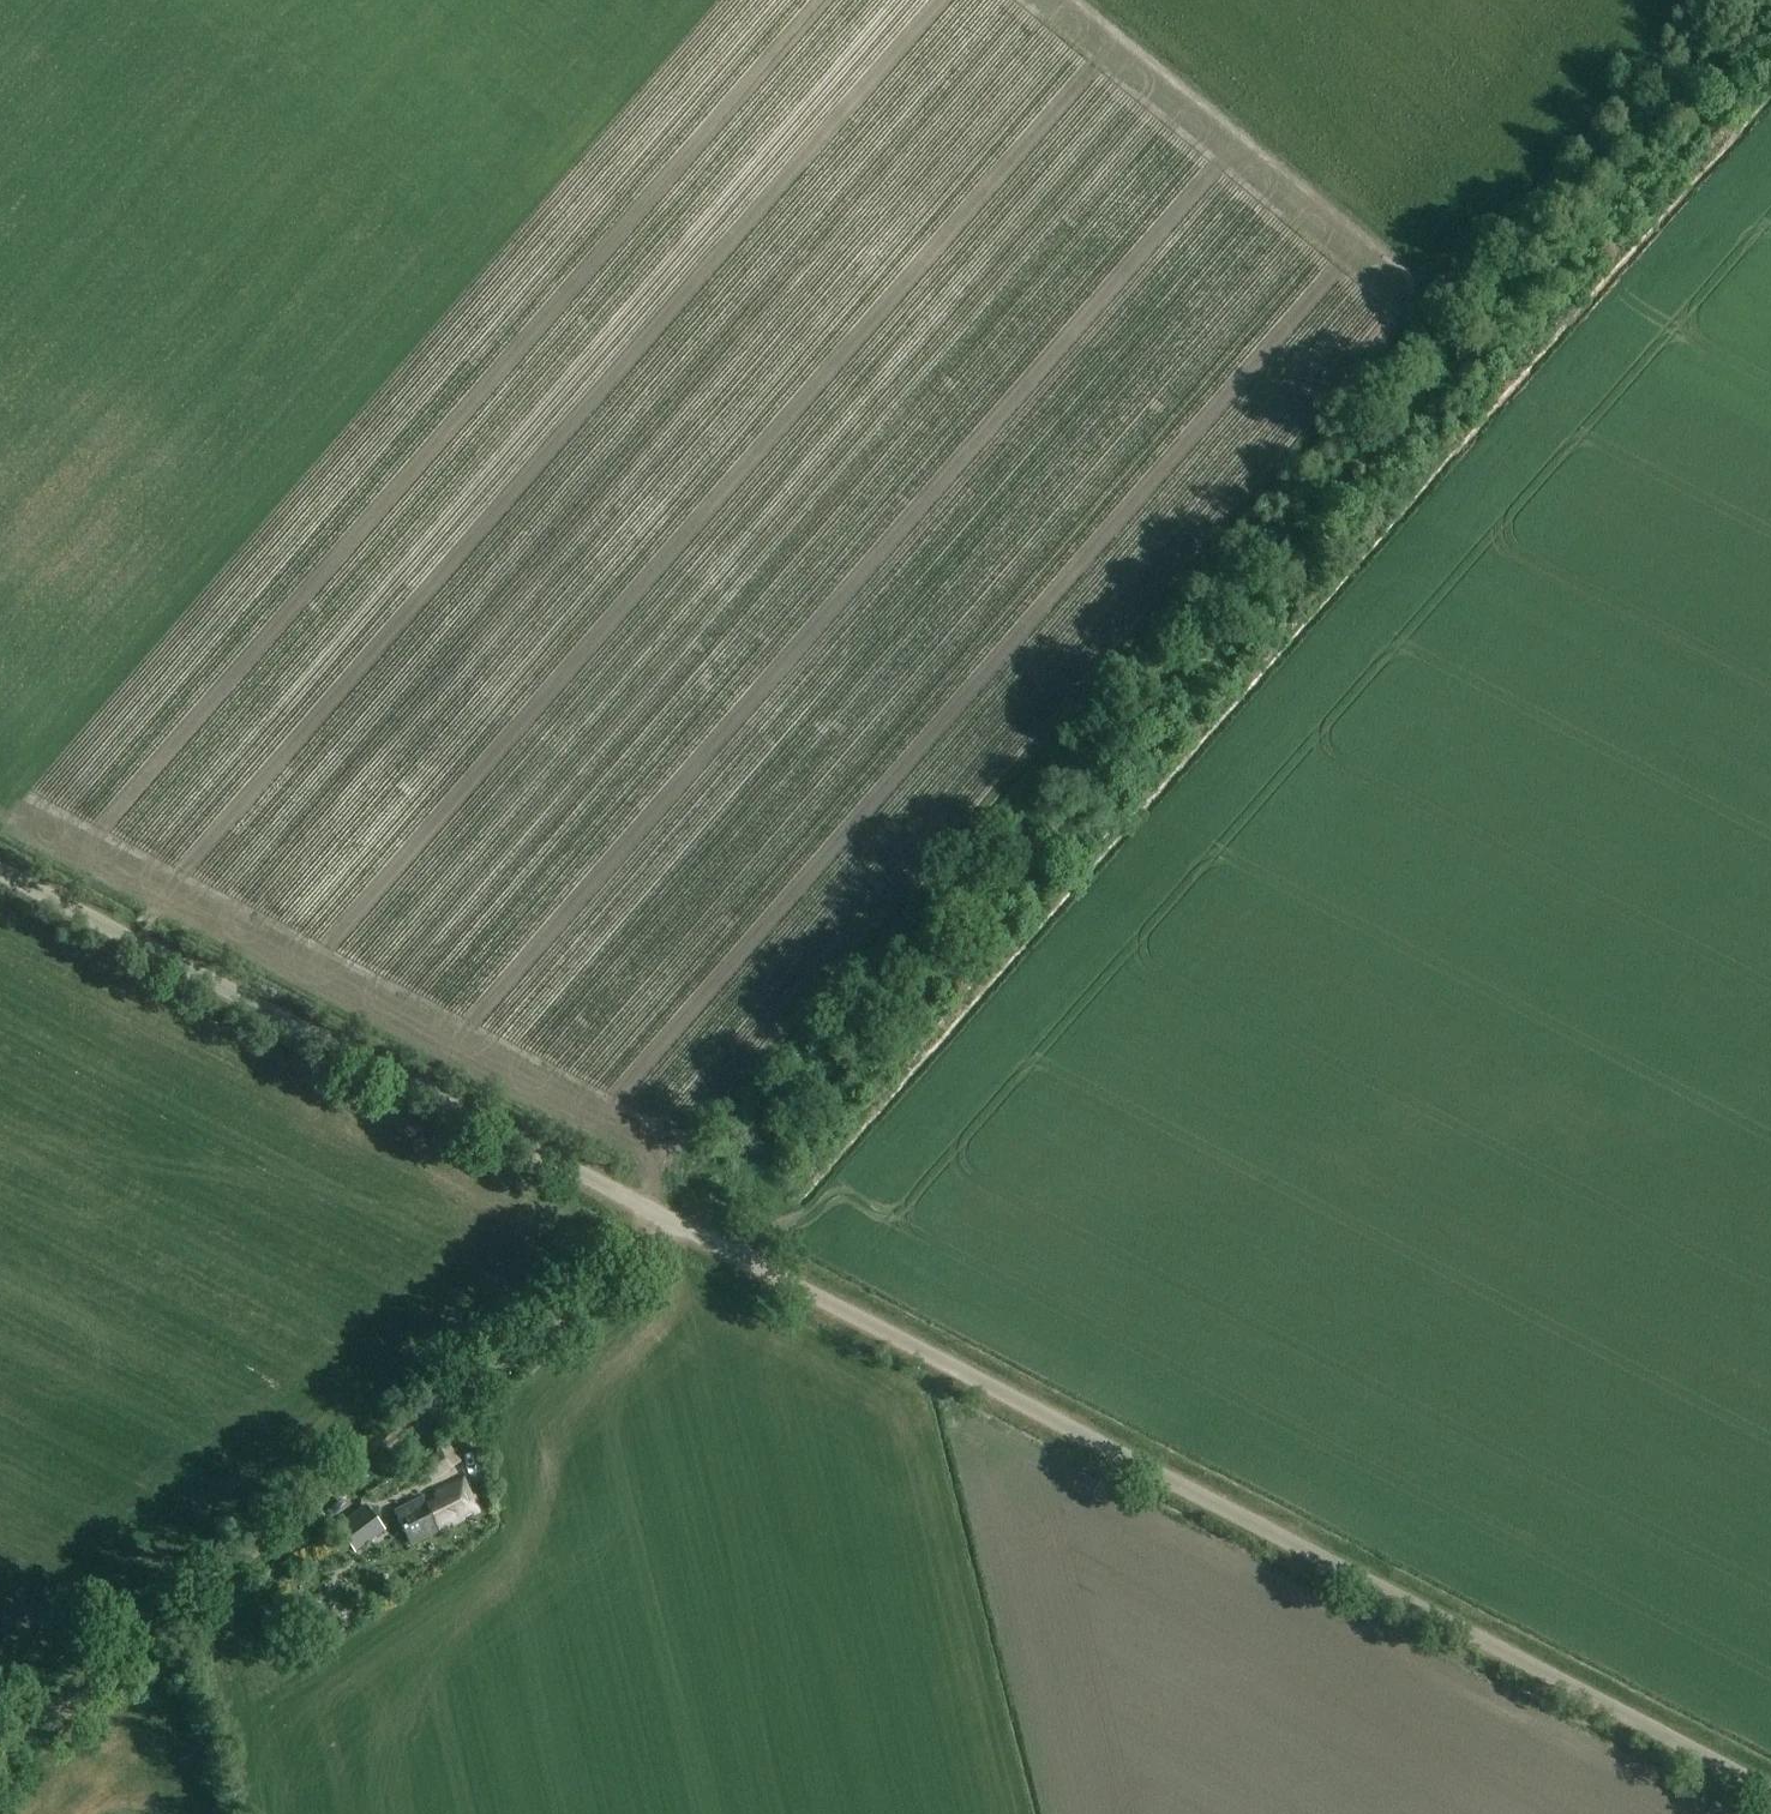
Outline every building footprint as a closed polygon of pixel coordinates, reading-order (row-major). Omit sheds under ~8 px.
[(417,1463),(420,1466),(430,1482),(451,1468),(462,1461),(450,1442),(417,1463)] [(412,1544),(479,1511),(463,1479),(435,1492),(439,1500),(425,1507),(421,1499),(396,1511),(412,1544)] [(348,1543),(359,1533),(349,1521),(338,1531),(348,1543)]
